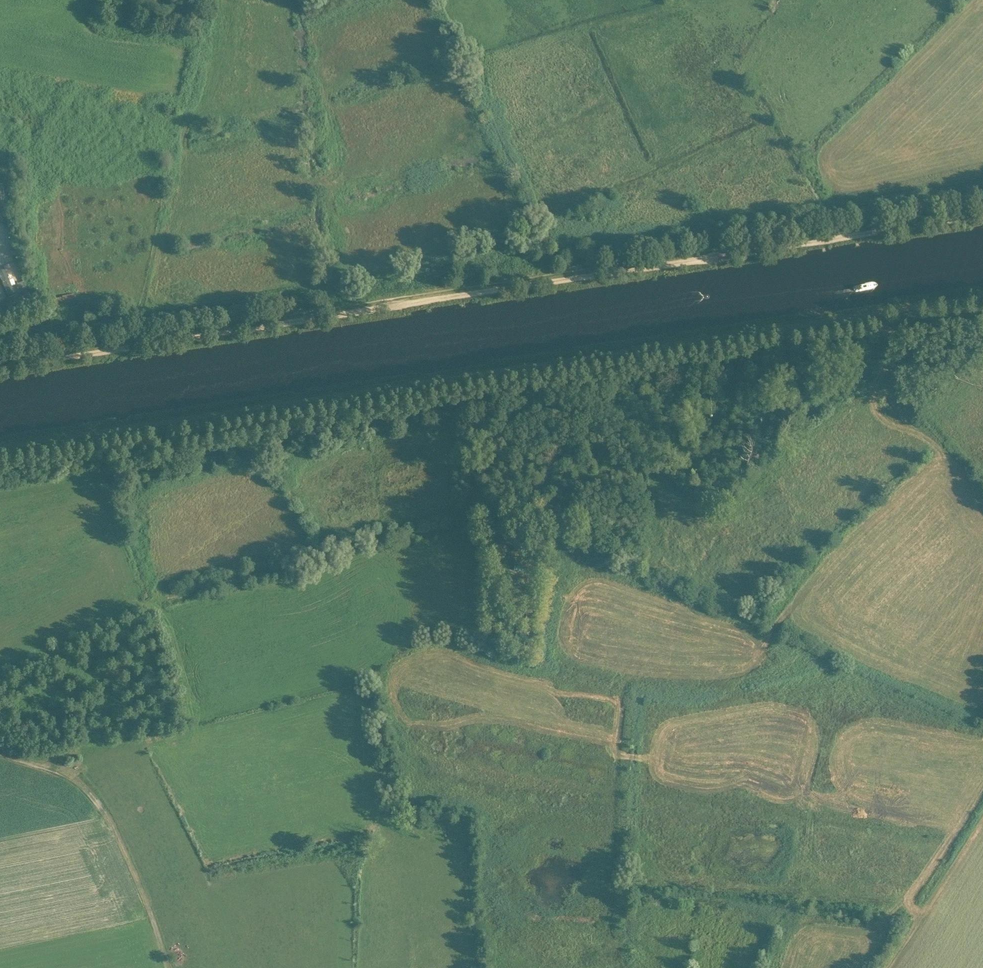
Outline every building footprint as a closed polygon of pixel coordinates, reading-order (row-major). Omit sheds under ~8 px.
[(0,269),(0,276),(9,297),(15,295),(11,286),(9,281),(3,268),(0,269)] [(19,296),(9,300),(12,306),(14,305),(18,303),(22,301),(30,298),(29,298),(27,293),(20,296),(19,296)] [(61,298),(53,299),(55,306),(62,305),(61,298)] [(2,310),(10,307),(12,306),(9,300),(0,305),(0,311),(2,310)]
